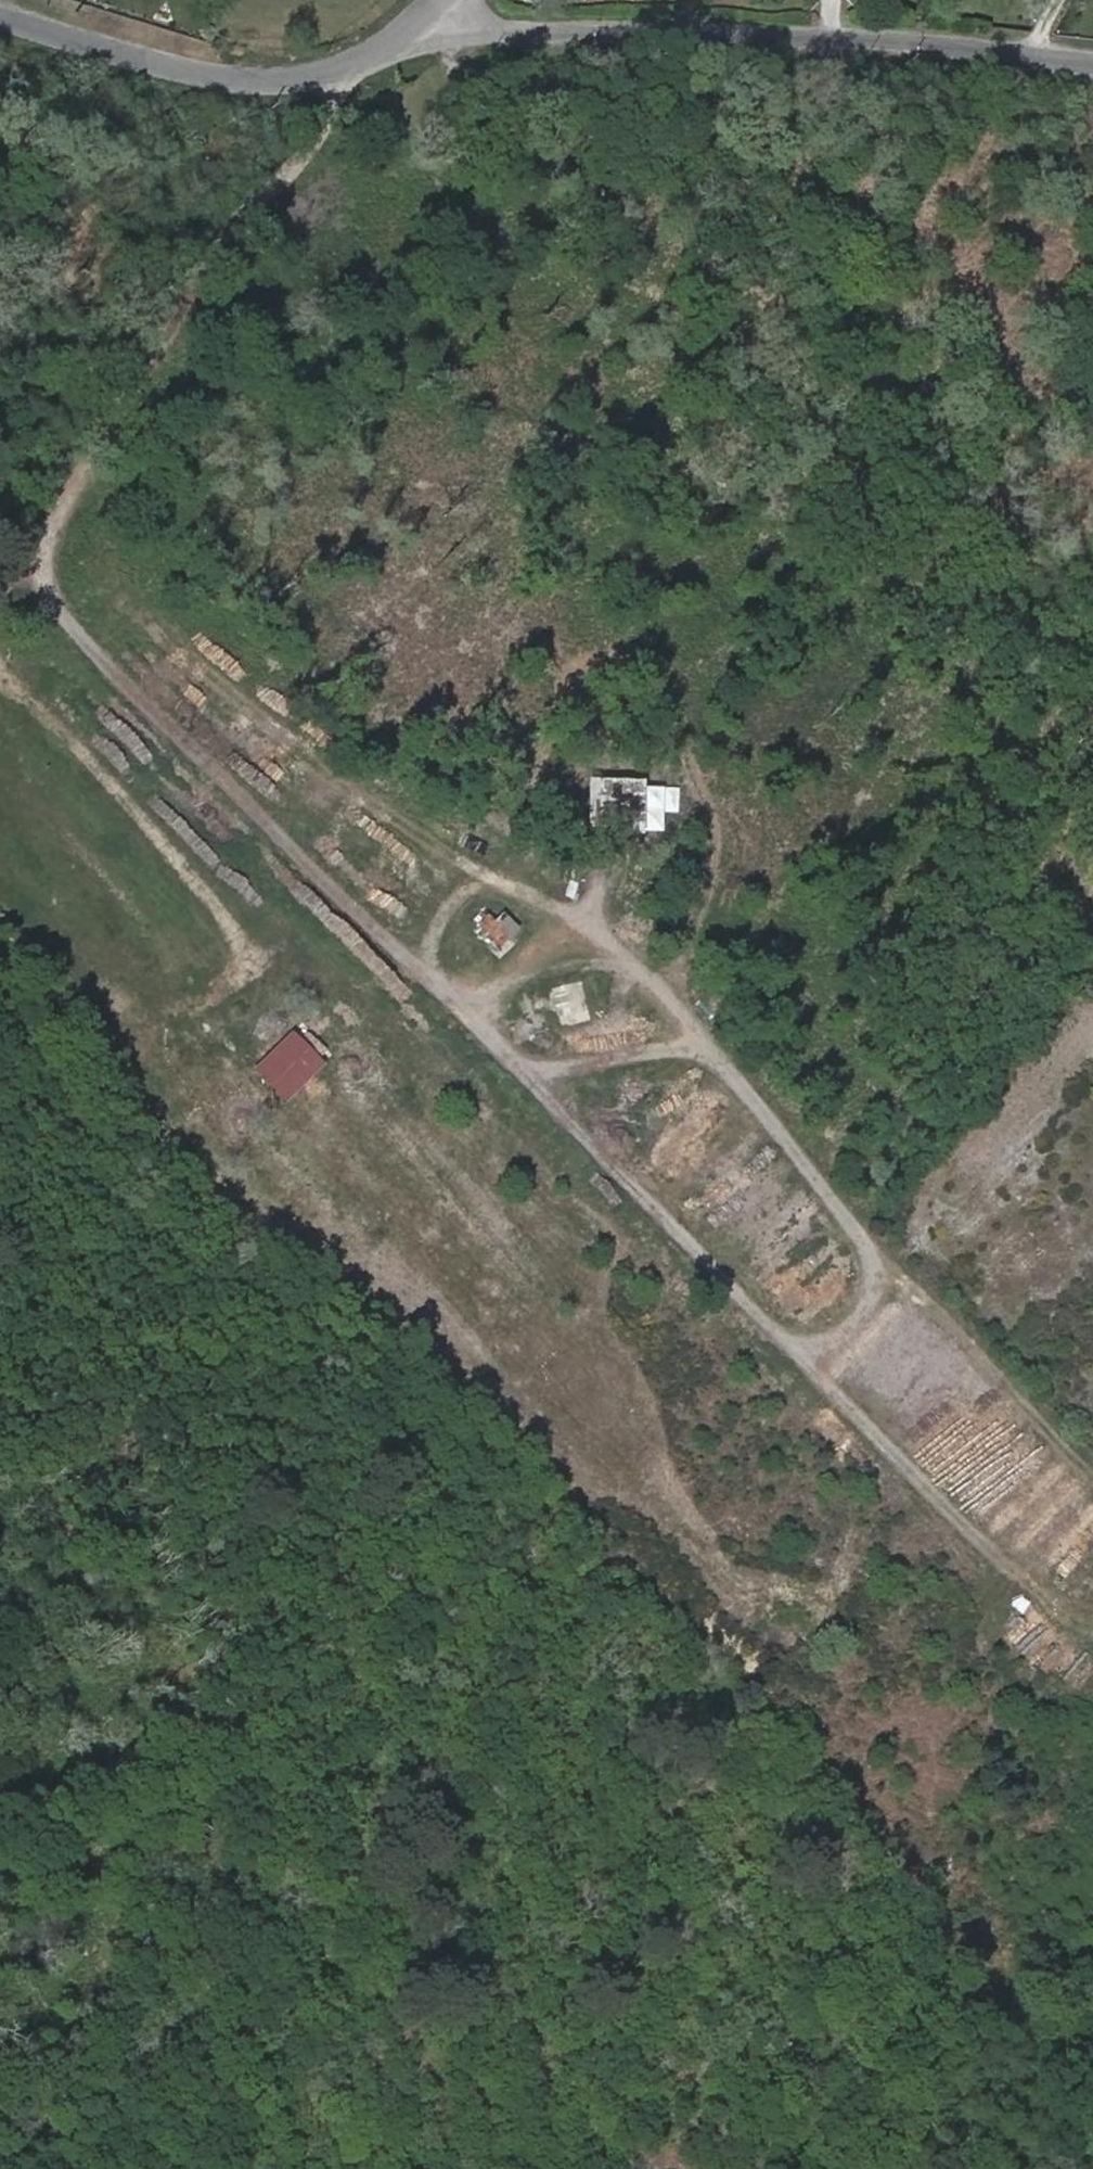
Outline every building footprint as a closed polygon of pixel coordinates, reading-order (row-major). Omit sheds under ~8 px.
[(581,830),(638,834),(642,779),(585,775),(581,830)] [(522,990),(528,1014),(568,1004),(562,980),(522,990)] [(290,1028),(250,1068),(283,1102),(323,1062),(290,1028)]
